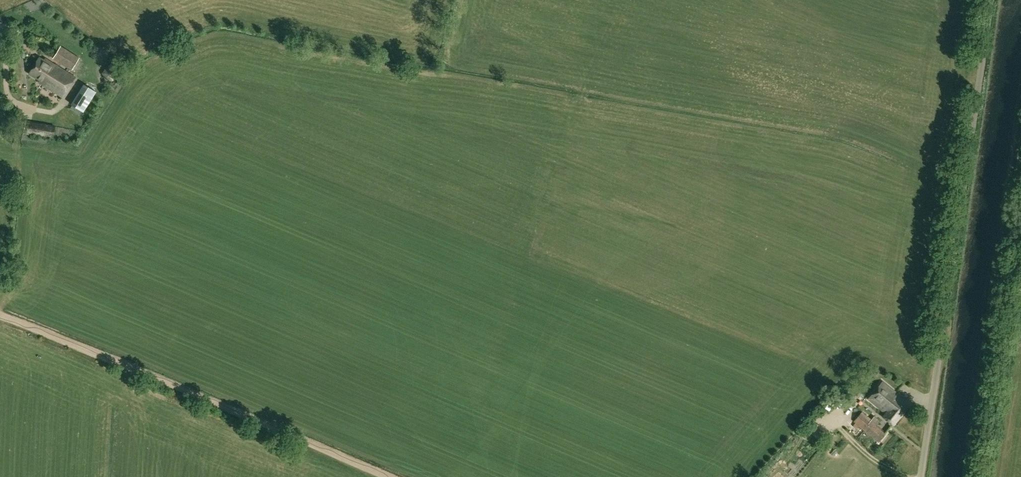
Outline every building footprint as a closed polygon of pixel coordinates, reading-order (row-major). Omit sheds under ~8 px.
[(60,46),(53,58),(72,71),(79,58),(60,46)] [(75,77),(54,64),(53,66),(39,57),(29,73),(45,83),(43,85),(62,97),(75,77)] [(96,91),(84,83),(71,104),(82,112),(96,91)] [(53,138),(55,127),(26,123),(25,134),(53,138)] [(883,382),(869,399),(886,413),(883,417),(893,425),(910,405),(883,382)] [(886,433),(876,424),(879,420),(874,416),(871,419),(862,411),(853,422),(850,419),(844,426),(858,438),(864,431),(879,442),(886,433)]
